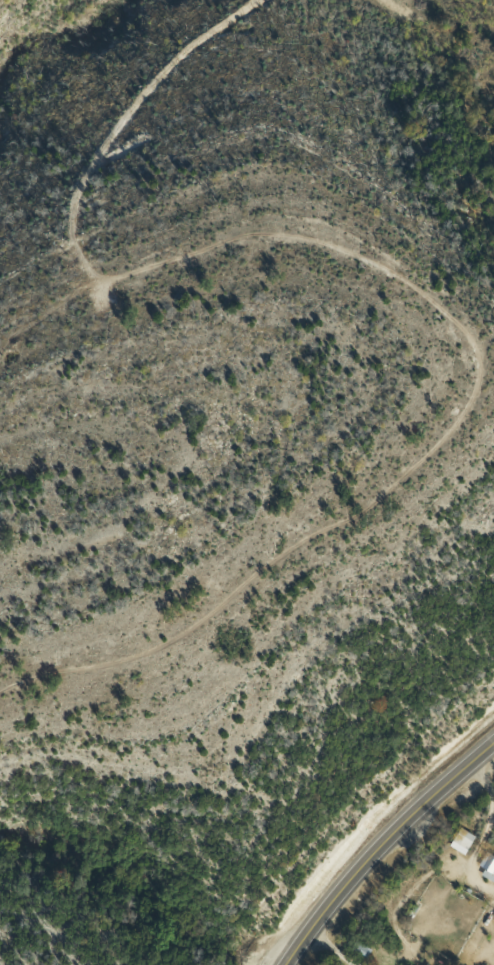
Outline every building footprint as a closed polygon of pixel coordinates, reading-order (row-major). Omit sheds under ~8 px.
[(448,841),(462,850),(471,837),(457,828),(448,841)] [(489,856),(477,870),(487,879),(493,871),(493,861),(489,856)]
